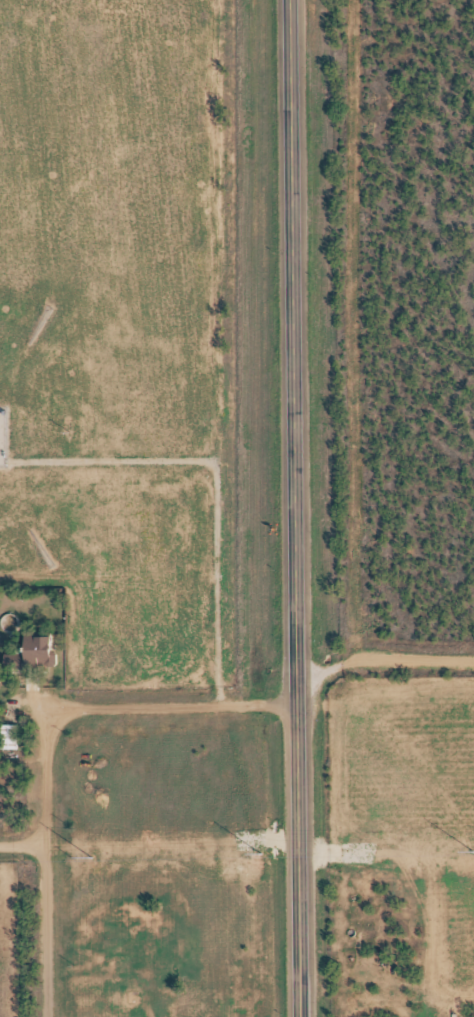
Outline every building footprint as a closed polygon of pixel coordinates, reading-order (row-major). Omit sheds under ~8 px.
[(31,628),(31,653),(7,653),(7,663),(61,663),(61,628),(31,628)] [(5,722),(5,747),(25,746),(24,722),(5,722)]
